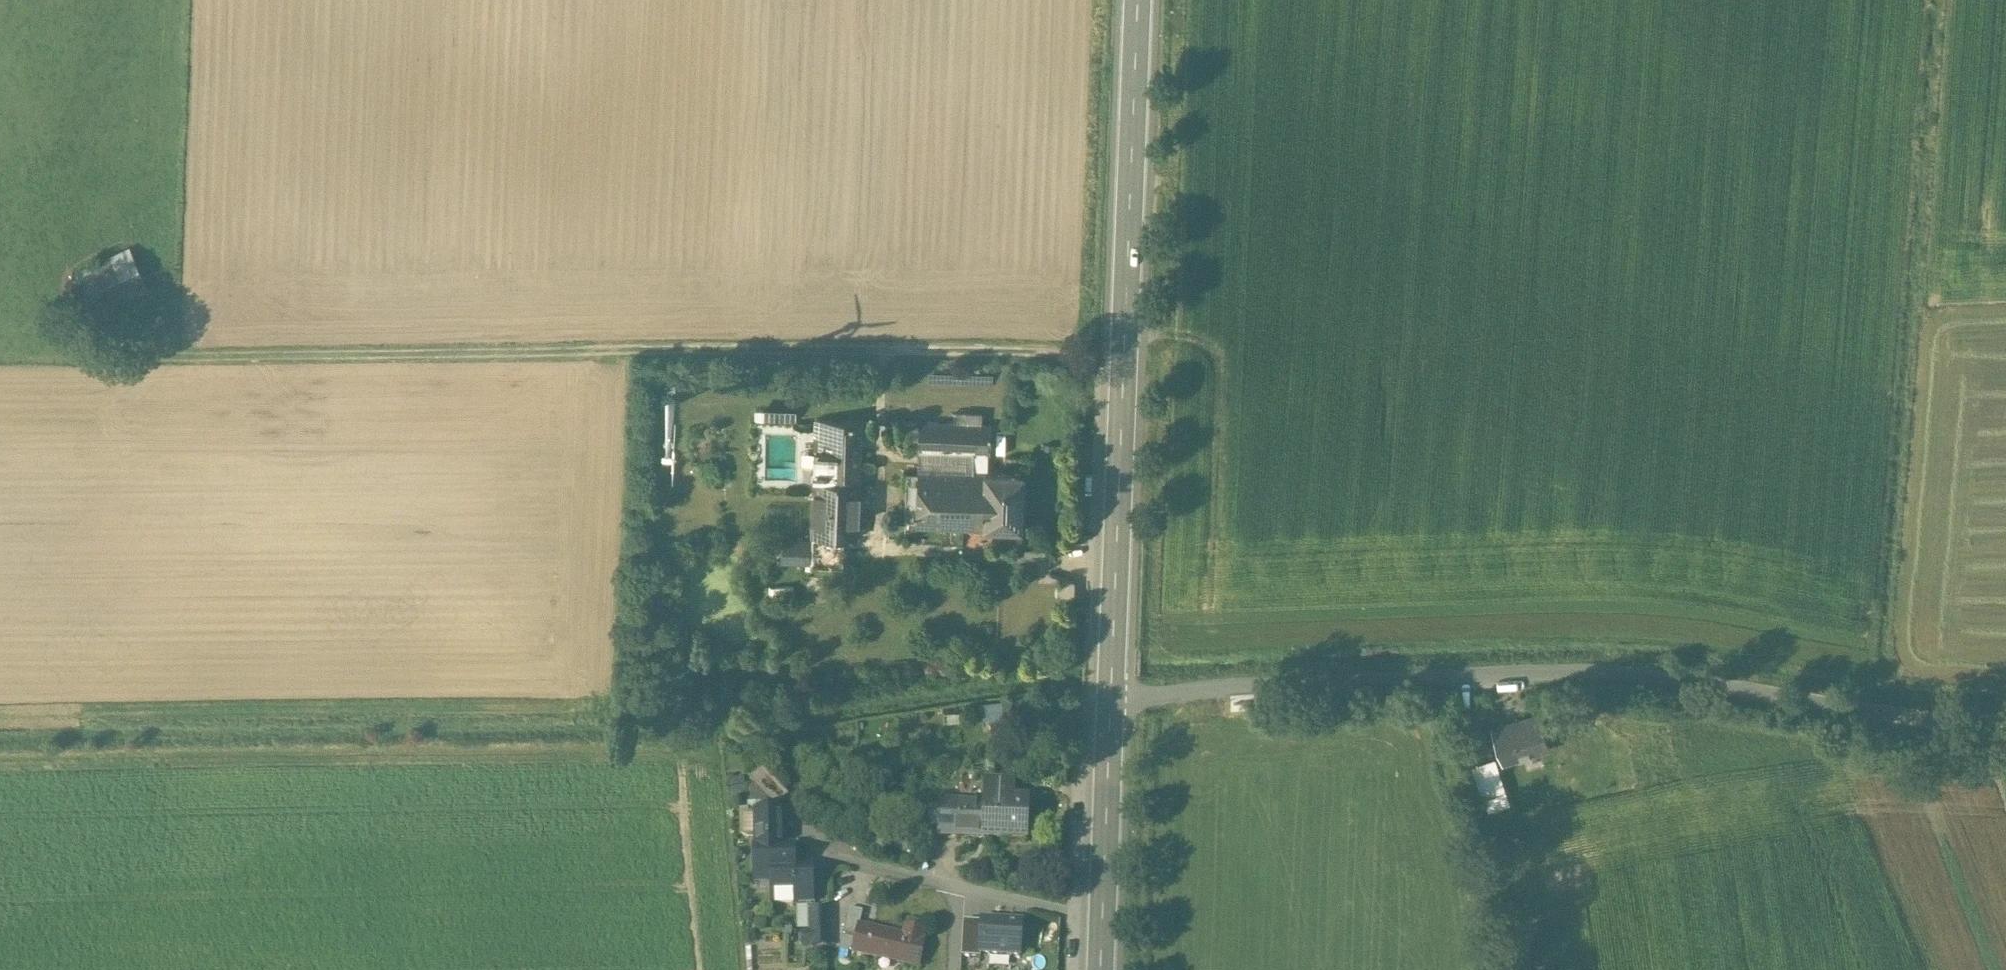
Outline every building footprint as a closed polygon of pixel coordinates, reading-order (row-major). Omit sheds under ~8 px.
[(118,304),(153,288),(134,246),(99,262),(118,304)] [(759,406),(758,421),(799,422),(799,406),(759,406)] [(861,422),(818,420),(813,536),(843,537),(856,537),(861,422)] [(992,425),(920,423),(916,523),(983,526),(985,472),(988,472),(988,452),(991,452),(992,425)] [(988,472),(985,472),(983,526),(1022,527),(1023,473),(988,472)] [(843,537),(813,536),(812,564),(843,565),(843,537)] [(808,545),(785,544),(784,563),(807,564),(808,545)] [(1540,716),(1495,730),(1506,761),(1550,747),(1540,716)] [(1500,757),(1480,763),(1488,791),(1508,785),(1500,757)] [(788,795),(762,767),(750,778),(776,806),(788,795)] [(984,780),(984,803),(1013,804),(1014,781),(984,780)] [(1013,804),(984,803),(984,805),(983,837),(983,839),(1022,840),(1023,804),(1013,804)] [(984,805),(940,804),(939,836),(983,837),(984,805)] [(780,812),(755,812),(756,846),(781,846),(780,812)] [(810,865),(792,865),(792,845),(781,846),(756,846),(756,879),(773,879),(773,902),(795,902),(795,899),(811,898),(810,865)] [(862,911),(849,907),(840,947),(852,950),(858,926),(859,926),(862,911)] [(828,945),(828,912),(811,912),(811,932),(804,932),(804,945),(828,945)] [(981,919),(979,955),(1021,958),(1024,921),(981,919)] [(859,926),(858,926),(852,950),(919,965),(925,941),(922,940),(924,930),(906,926),(903,936),(859,926)]
